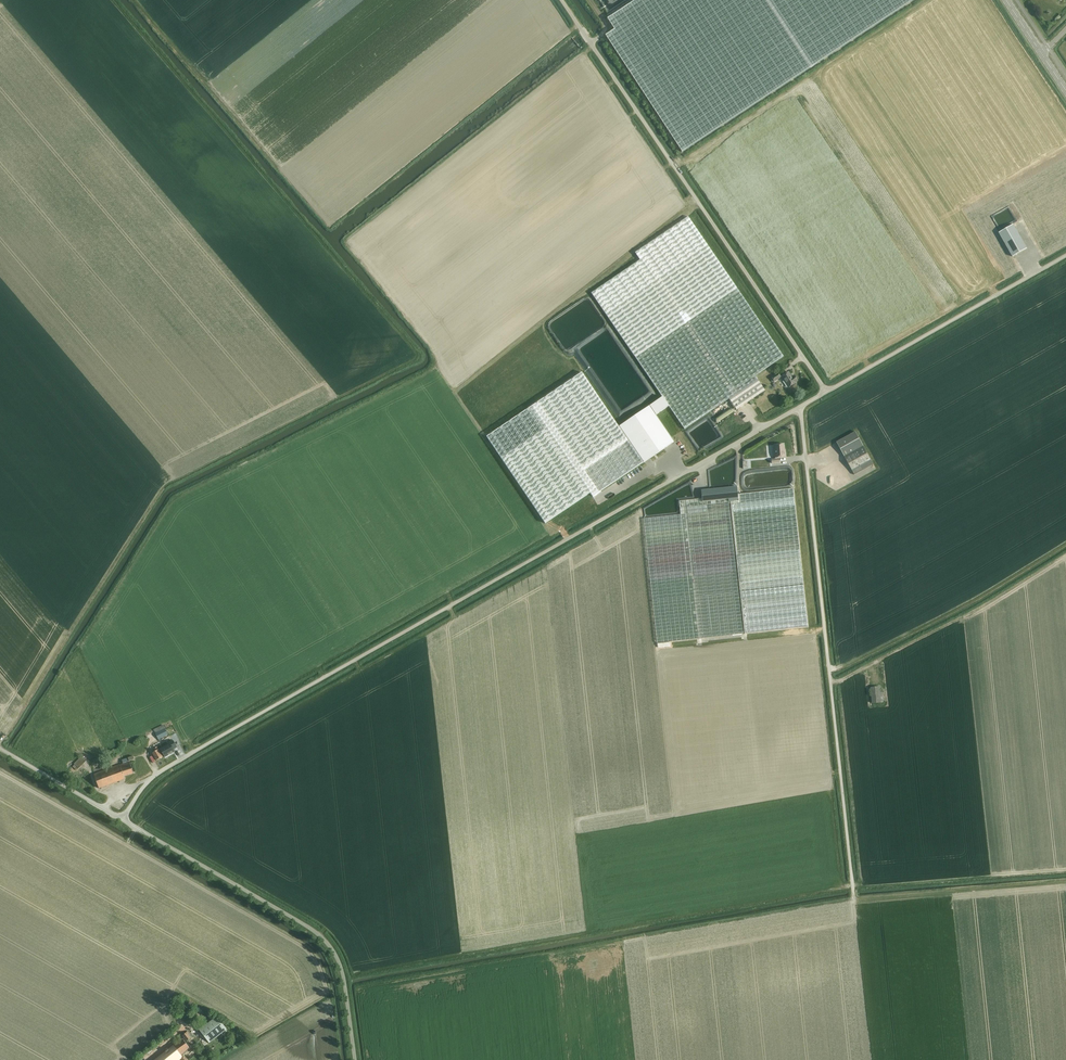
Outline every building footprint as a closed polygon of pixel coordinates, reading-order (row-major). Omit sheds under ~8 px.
[(608,19),(615,30),(606,35),(607,37),(684,151),(914,0),(636,0),(608,19)] [(611,280),(591,293),(606,314),(662,397),(668,406),(684,430),(729,399),(736,410),(765,391),(755,376),(783,357),(707,245),(688,217),(657,238),(635,253),(640,260),(611,280)] [(999,233),(1012,257),(1027,249),(1013,225),(999,233)] [(795,382),(797,381),(794,376),(792,377),(788,372),(781,377),(788,387),(795,383),(795,382)] [(576,377),(486,437),(545,523),(590,493),(592,497),(643,463),(619,427),(618,426),(618,427),(582,373),(576,377)] [(774,381),(780,377),(778,373),(771,377),(774,381)] [(662,397),(619,427),(643,463),(674,442),(655,415),(668,406),(662,397)] [(876,469),(863,446),(856,432),(836,442),(857,479),(876,469)] [(771,460),(771,463),(779,463),(779,459),(779,458),(785,457),(785,452),(784,452),(783,444),(774,445),(775,452),(774,452),(775,459),(771,460)] [(728,502),(730,502),(744,634),(808,627),(793,488),(737,494),(736,487),(701,491),(702,498),(679,501),(680,515),(643,519),(657,643),(743,634),(728,502)] [(872,703),(881,702),(879,687),(870,688),(872,703)] [(158,739),(168,735),(165,729),(155,733),(158,739)] [(169,743),(170,744),(160,750),(164,757),(175,751),(173,749),(177,747),(173,741),(169,743)] [(162,757),(157,747),(154,748),(156,751),(152,753),(156,761),(162,757)] [(74,764),(78,768),(86,761),(81,757),(74,764)] [(130,762),(120,766),(120,765),(94,774),(99,788),(125,779),(124,777),(133,773),(130,762)] [(209,1043),(227,1029),(217,1016),(199,1030),(209,1043)] [(182,1057),(180,1055),(189,1048),(183,1039),(184,1038),(187,1041),(192,1037),(188,1031),(182,1035),(182,1034),(178,1037),(181,1040),(156,1059),(178,1059),(182,1057)]
